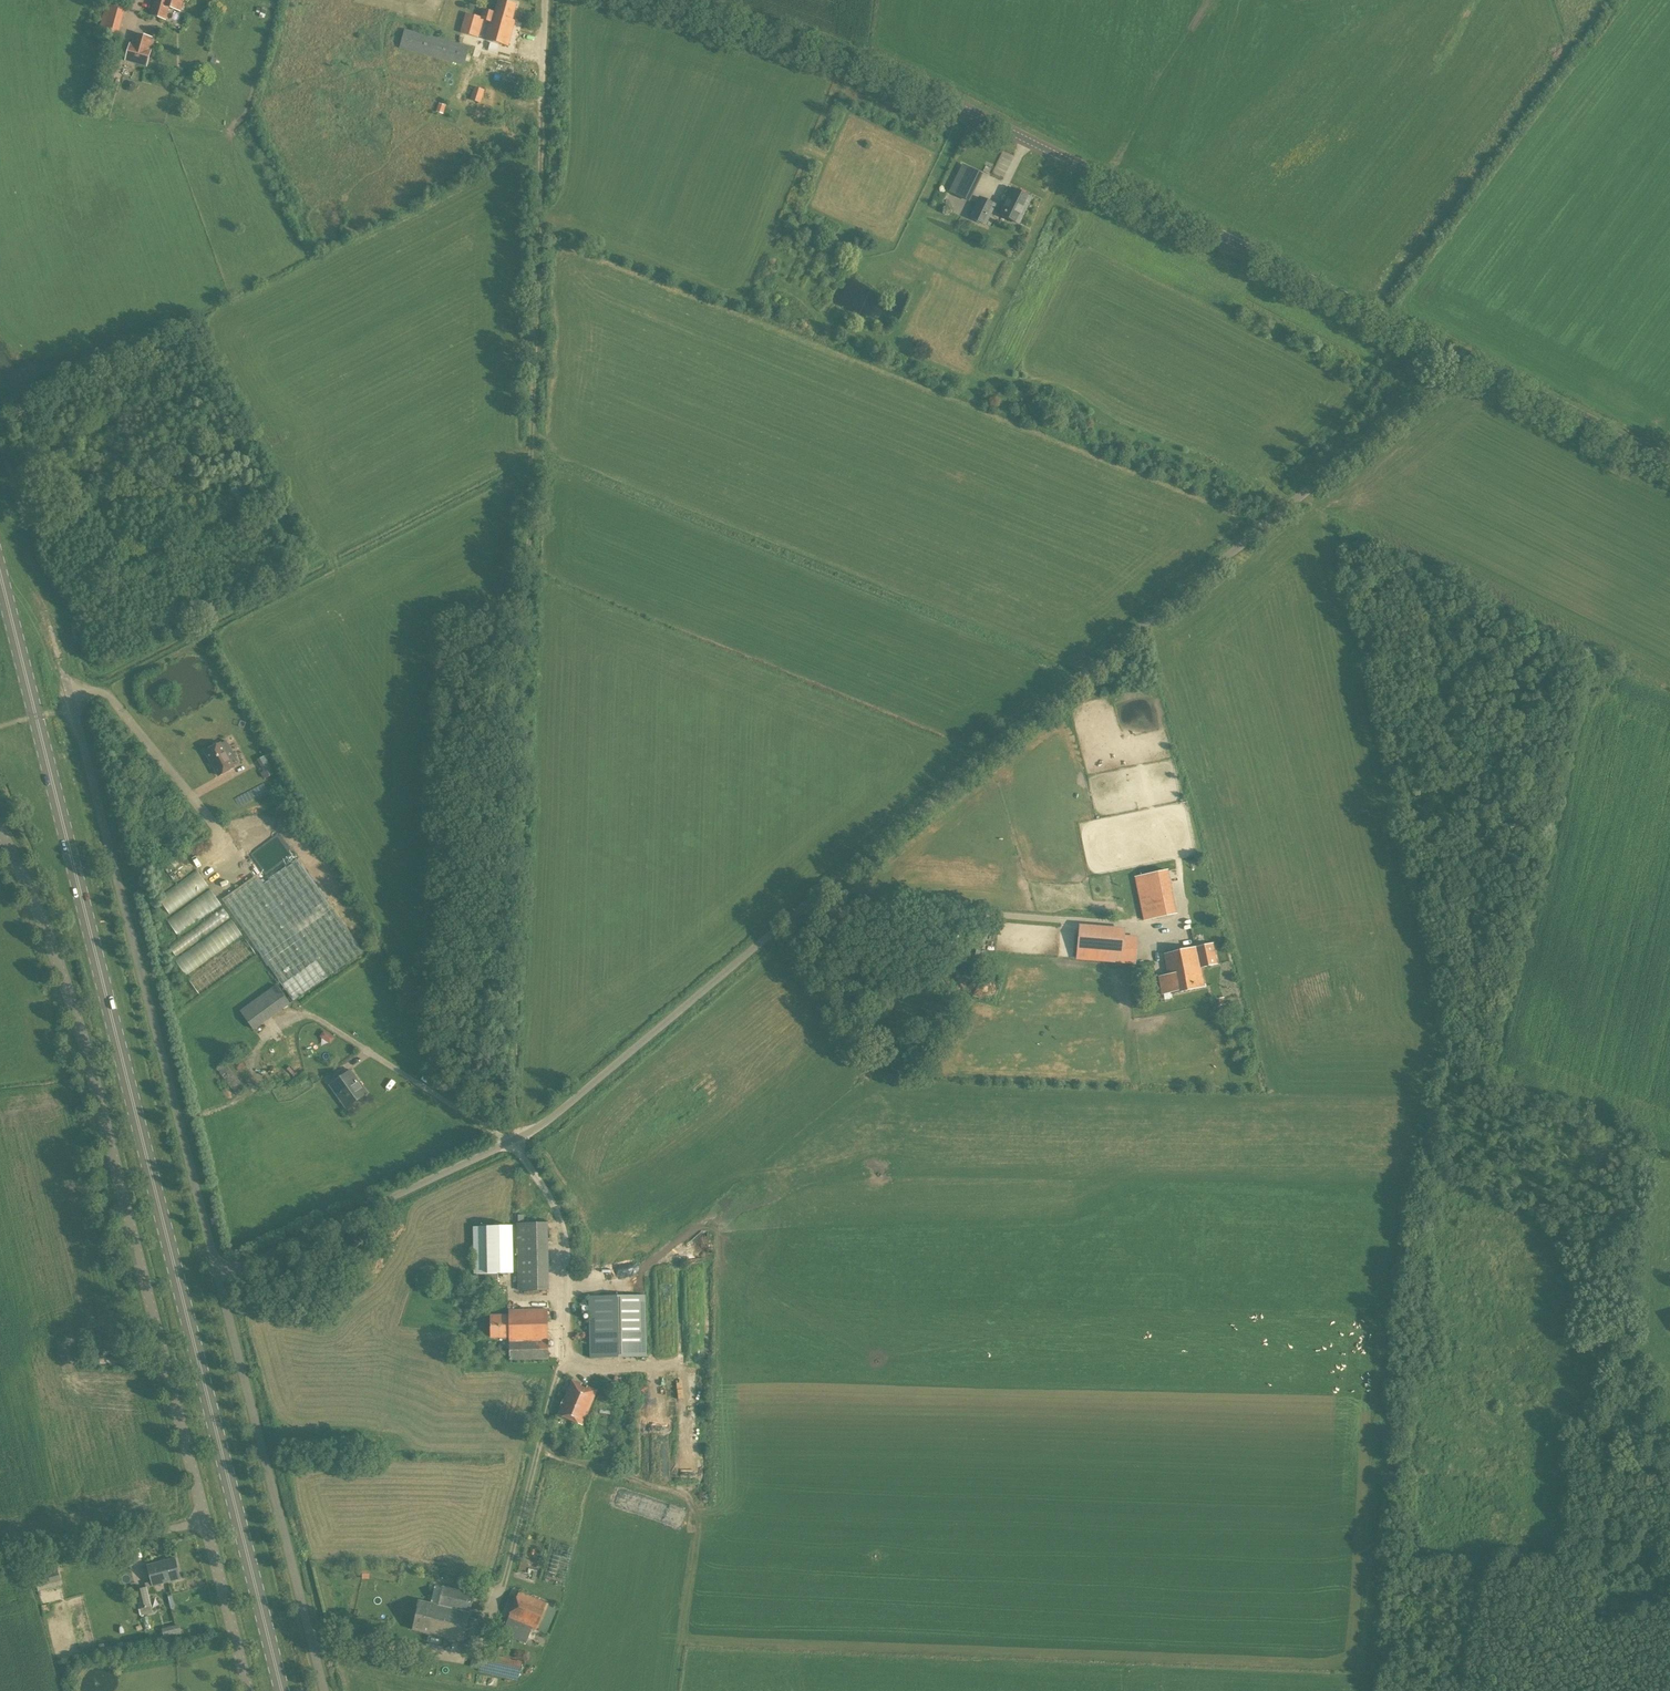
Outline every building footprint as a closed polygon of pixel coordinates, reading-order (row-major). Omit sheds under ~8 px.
[(183,0),(155,0),(151,15),(160,18),(163,6),(180,11),(183,0)] [(513,20),(517,5),(499,0),(495,13),(484,10),(482,18),(466,13),(460,33),(479,38),(483,20),(489,22),(485,39),(509,46),(516,21),(513,20)] [(125,10),(107,5),(100,29),(118,35),(125,10)] [(464,65),(470,46),(405,29),(399,49),(464,65)] [(141,47),(144,36),(135,34),(132,45),(130,44),(126,60),(146,66),(151,50),(141,47)] [(481,103),(485,90),(481,89),(485,74),(473,70),(468,85),(474,87),(470,100),(481,103)] [(954,182),(950,191),(969,200),(973,192),(954,182)] [(1019,224),(1032,198),(1011,188),(999,214),(1019,224)] [(986,226),(996,204),(980,196),(969,218),(986,226)] [(225,751),(231,748),(226,740),(206,752),(219,776),(234,768),(232,766),(225,751)] [(268,755),(257,759),(265,777),(276,773),(268,755)] [(321,879),(319,880),(333,900),(342,893),(303,838),(295,844),(321,879)] [(363,952),(298,859),(263,884),(259,878),(224,902),(293,1001),(363,952)] [(159,897),(169,910),(197,890),(193,885),(204,877),(198,868),(190,873),(182,862),(171,871),(179,882),(159,897)] [(1146,920),(1177,914),(1168,870),(1137,877),(1146,920)] [(178,934),(222,904),(211,888),(167,918),(178,934)] [(186,973),(243,934),(233,918),(175,957),(186,973)] [(1123,939),(1124,933),(1080,930),(1077,963),(1135,967),(1137,940),(1123,939)] [(1173,993),(1204,986),(1200,968),(1217,964),(1213,944),(1165,954),(1173,993)] [(986,951),(976,950),(975,959),(984,960),(986,951)] [(254,1030),(272,1017),(258,997),(240,1010),(254,1030)] [(321,1036),(331,1044),(336,1037),(325,1029),(321,1036)] [(237,1095),(248,1087),(227,1060),(216,1069),(237,1095)] [(345,1108),(366,1092),(350,1069),(329,1085),(345,1108)] [(475,1225),(477,1281),(498,1280),(498,1276),(515,1276),(514,1224),(475,1225)] [(545,1224),(518,1224),(519,1290),(546,1290),(545,1224)] [(590,1358),(647,1357),(645,1295),(648,1295),(647,1225),(584,1227),(586,1296),(588,1296),(590,1358)] [(548,1359),(547,1310),(509,1310),(509,1315),(490,1315),(491,1337),(509,1337),(510,1360),(548,1359)] [(82,1360),(96,1356),(93,1348),(81,1352),(82,1360)] [(585,1392),(579,1390),(581,1385),(572,1381),(559,1414),(582,1424),(596,1391),(587,1387),(585,1392)] [(153,1585),(180,1578),(175,1558),(148,1565),(153,1585)] [(39,1591),(62,1585),(57,1566),(34,1572),(39,1591)] [(145,1583),(146,1587),(134,1590),(139,1609),(140,1609),(141,1615),(152,1612),(153,1613),(171,1608),(172,1611),(174,1611),(173,1605),(175,1605),(172,1595),(168,1596),(169,1601),(151,1605),(148,1593),(154,1591),(151,1581),(145,1583)] [(463,1641),(474,1594),(443,1587),(439,1605),(419,1600),(413,1629),(463,1641)] [(546,1633),(557,1609),(548,1605),(549,1603),(520,1592),(516,1597),(509,1613),(508,1619),(502,1633),(526,1643),(532,1630),(537,1631),(537,1629),(546,1633)] [(173,1629),(174,1638),(181,1636),(179,1628),(173,1629)] [(484,1656),(481,1672),(519,1680),(522,1664),(484,1656)] [(423,1673),(425,1662),(403,1659),(401,1669),(423,1673)]
